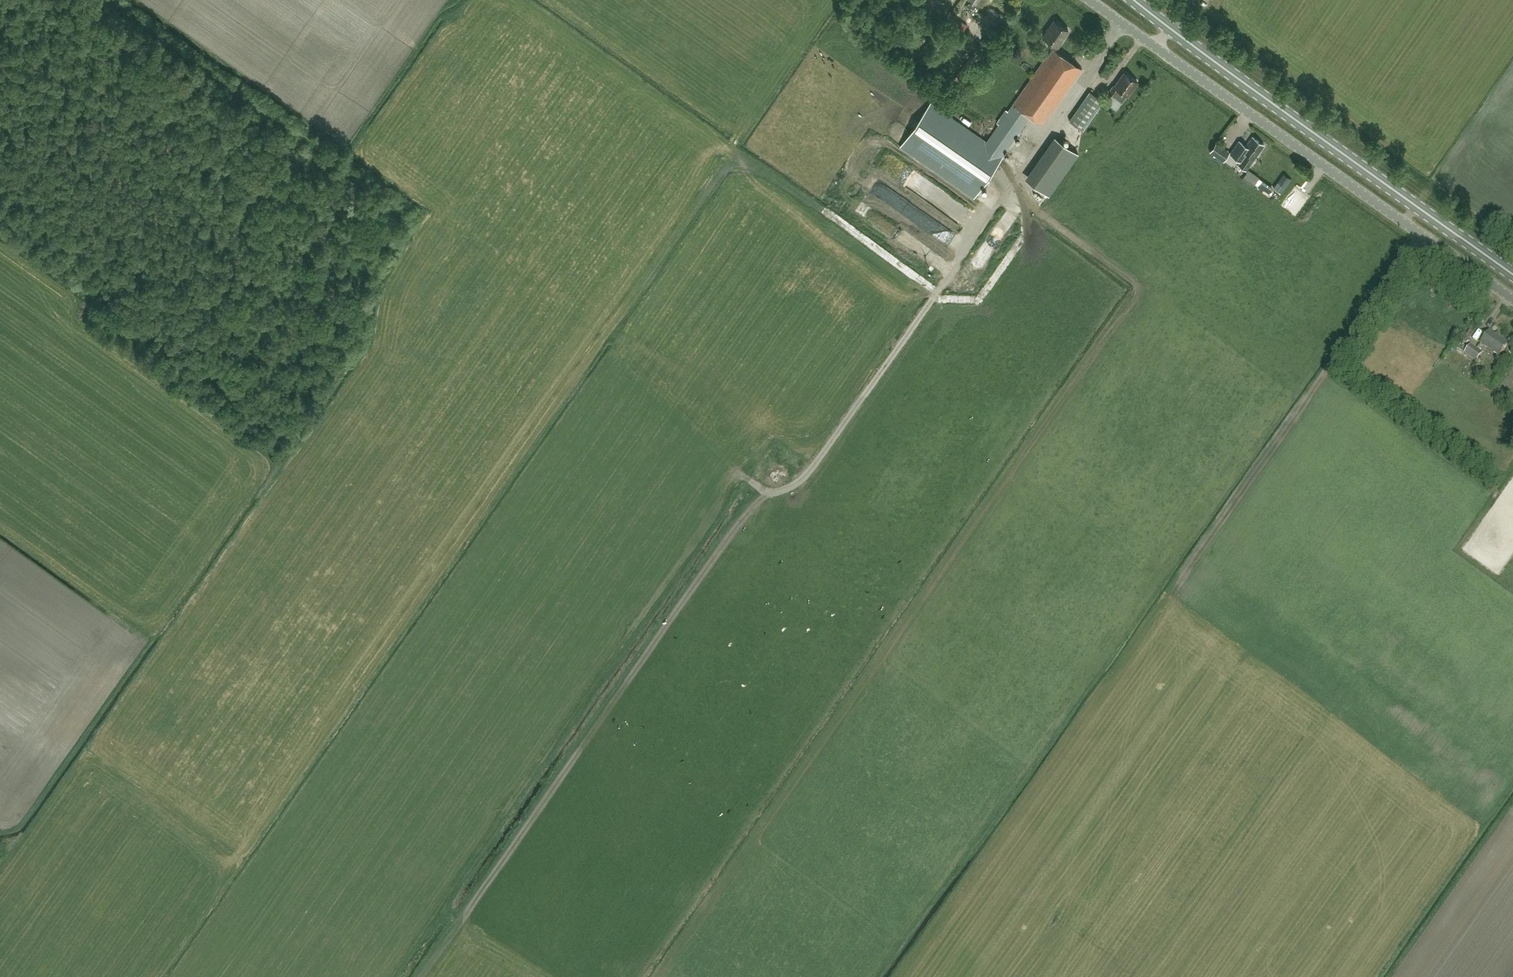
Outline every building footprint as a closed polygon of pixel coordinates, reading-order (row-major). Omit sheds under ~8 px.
[(1052,47),(1054,48),(1068,30),(1054,19),(1043,35),(1053,42),(1050,46),(1052,47)] [(1081,67),(1054,48),(1052,47),(1011,105),(1012,105),(1008,110),(1006,109),(997,122),(999,123),(986,142),(930,103),(901,145),(973,196),(1030,115),(1042,123),(1081,67)] [(1127,95),(1137,80),(1124,72),(1115,85),(1114,85),(1109,91),(1122,101),(1126,94),(1127,95)] [(1090,91),(1069,120),(1082,130),(1103,100),(1090,91)] [(1029,178),(1051,192),(1079,148),(1057,134),(1029,178)] [(1237,164),(1246,170),(1264,145),(1252,136),(1246,145),(1239,141),(1230,153),(1240,160),(1237,164)] [(1224,161),(1229,153),(1215,143),(1210,151),(1224,161)] [(1291,179),(1276,169),(1267,182),(1282,193),(1291,179)] [(920,173),(910,187),(917,193),(928,178),(920,173)] [(864,215),(871,209),(865,201),(858,207),(864,215)] [(998,245),(1017,216),(1008,210),(989,239),(998,245)] [(1500,356),(1508,344),(1490,331),(1482,343),(1500,356)] [(1463,352),(1467,347),(1461,343),(1457,348),(1463,352)] [(1477,362),(1484,352),(1472,343),(1464,353),(1477,362)]
